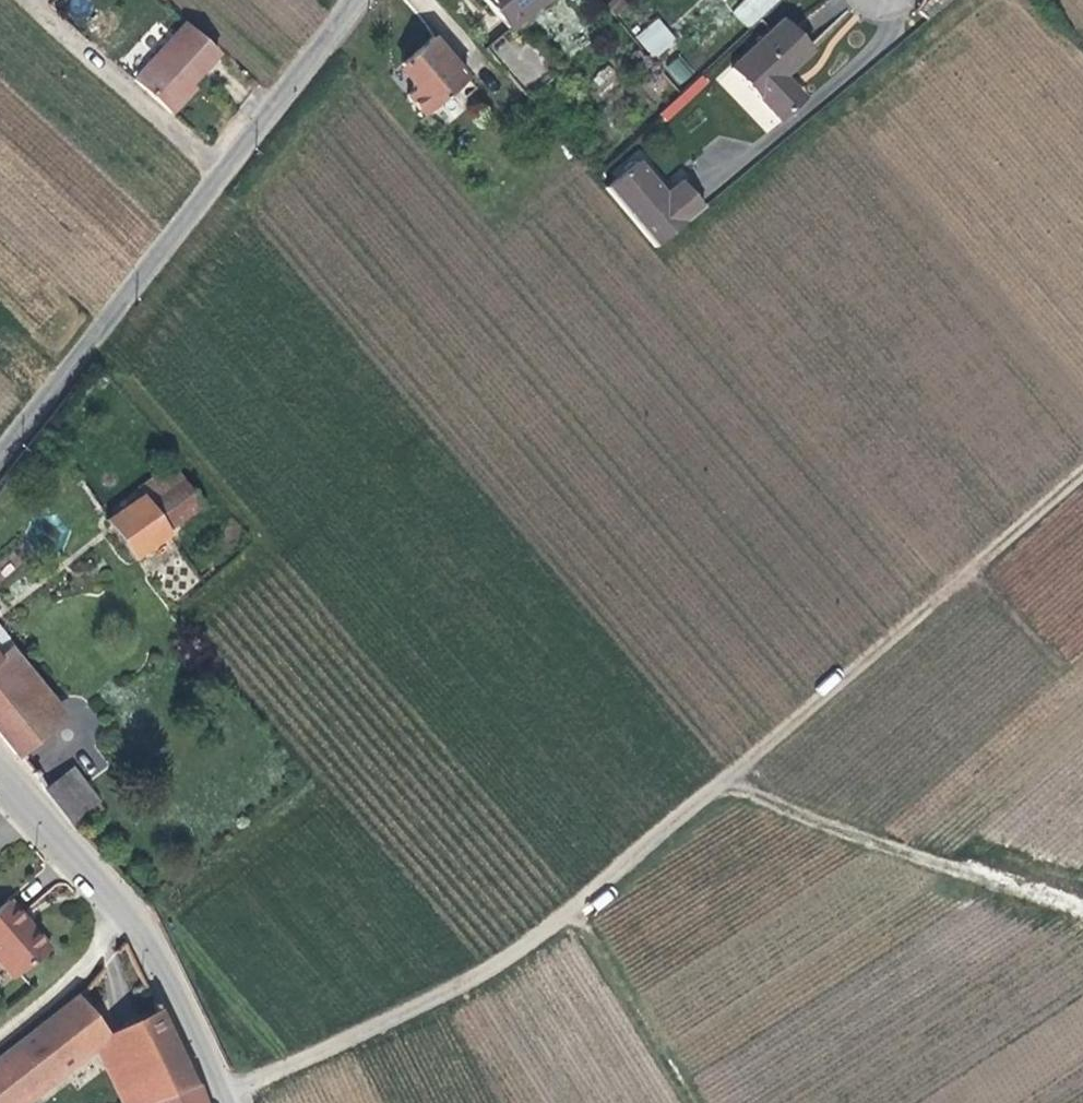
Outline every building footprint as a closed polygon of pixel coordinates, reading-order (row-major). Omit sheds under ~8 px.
[(529,103),(553,82),(511,32),(551,0),(478,0),(506,35),(486,53),(529,103)] [(631,10),(623,0),(610,0),(607,3),(619,19),(631,10)] [(745,31),(778,0),(741,0),(728,13),(745,31)] [(662,18),(636,32),(650,58),(675,45),(662,18)] [(776,124),(794,107),(774,87),(808,53),(778,23),(726,73),(776,124)] [(189,25),(184,30),(216,60),(221,55),(189,25)] [(184,30),(165,50),(198,80),(216,60),(184,30)] [(422,117),(457,87),(466,78),(429,37),(399,64),(412,81),(409,90),(402,95),(422,117)] [(165,50),(146,70),(183,104),(188,98),(185,94),(192,86),(198,80),(165,50)] [(680,56),(665,67),(679,85),(694,74),(680,56)] [(183,104),(146,70),(135,81),(172,115),(183,104)] [(466,78),(457,87),(464,97),(474,88),(466,78)] [(185,94),(188,98),(196,90),(192,86),(185,94)] [(605,191),(655,249),(705,207),(682,179),(664,194),(637,163),(605,191)] [(136,488),(141,495),(166,531),(200,507),(170,463),(136,488)] [(166,531),(141,495),(105,519),(132,560),(168,535),(166,531)] [(50,728),(64,716),(10,646),(11,645),(0,631),(0,667),(50,728)] [(16,756),(50,728),(0,667),(0,736),(16,756)] [(71,769),(44,791),(69,824),(96,802),(71,769)] [(29,926),(25,929),(17,919),(20,916),(8,902),(0,909),(0,969),(9,980),(48,947),(29,926)] [(25,929),(29,926),(35,919),(27,910),(20,916),(17,919),(25,929)] [(0,1057),(0,1102),(23,1102),(91,1050),(105,1039),(103,1038),(73,1000),(0,1057)] [(91,1050),(118,1102),(149,1102),(193,1085),(158,1010),(103,1038),(105,1039),(91,1050)]
